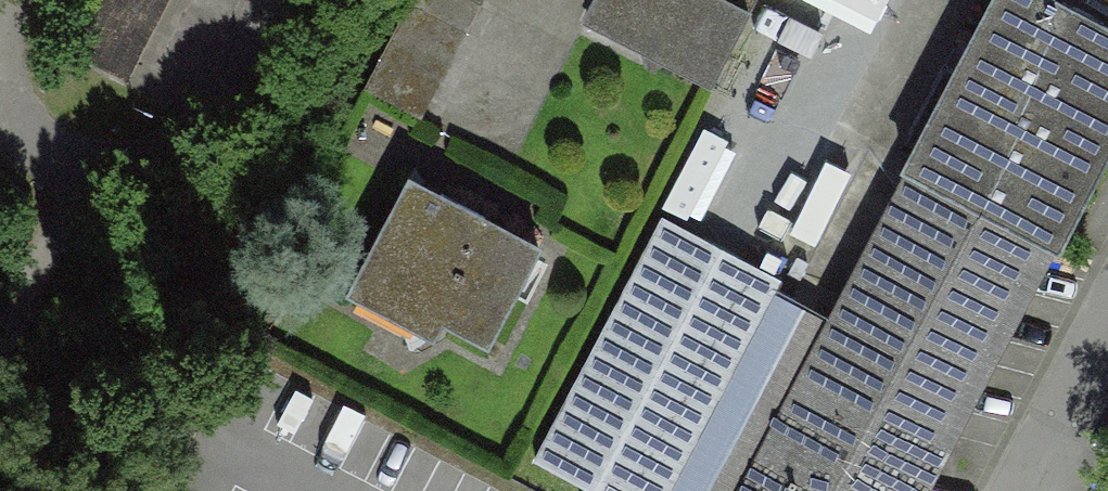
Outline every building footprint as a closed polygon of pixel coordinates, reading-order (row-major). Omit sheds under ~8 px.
[(69,50),(127,80),(168,0),(95,0),(69,50)] [(475,0),(411,0),(364,89),(422,119),(482,4),(475,0)] [(714,83),(749,15),(720,0),(598,0),(588,19),(714,83)] [(749,15),(757,0),(720,0),(749,15)] [(906,169),(1046,241),(1058,248),(1107,154),(1107,29),(1052,0),(993,0),(906,169)] [(1046,241),(906,169),(738,490),(915,490),(1046,241)] [(484,216),(442,194),(435,208),(402,192),(358,277),(488,345),(538,248),(482,219),(484,216)] [(656,231),(532,469),(574,490),(675,490),(778,294),(656,231)]
